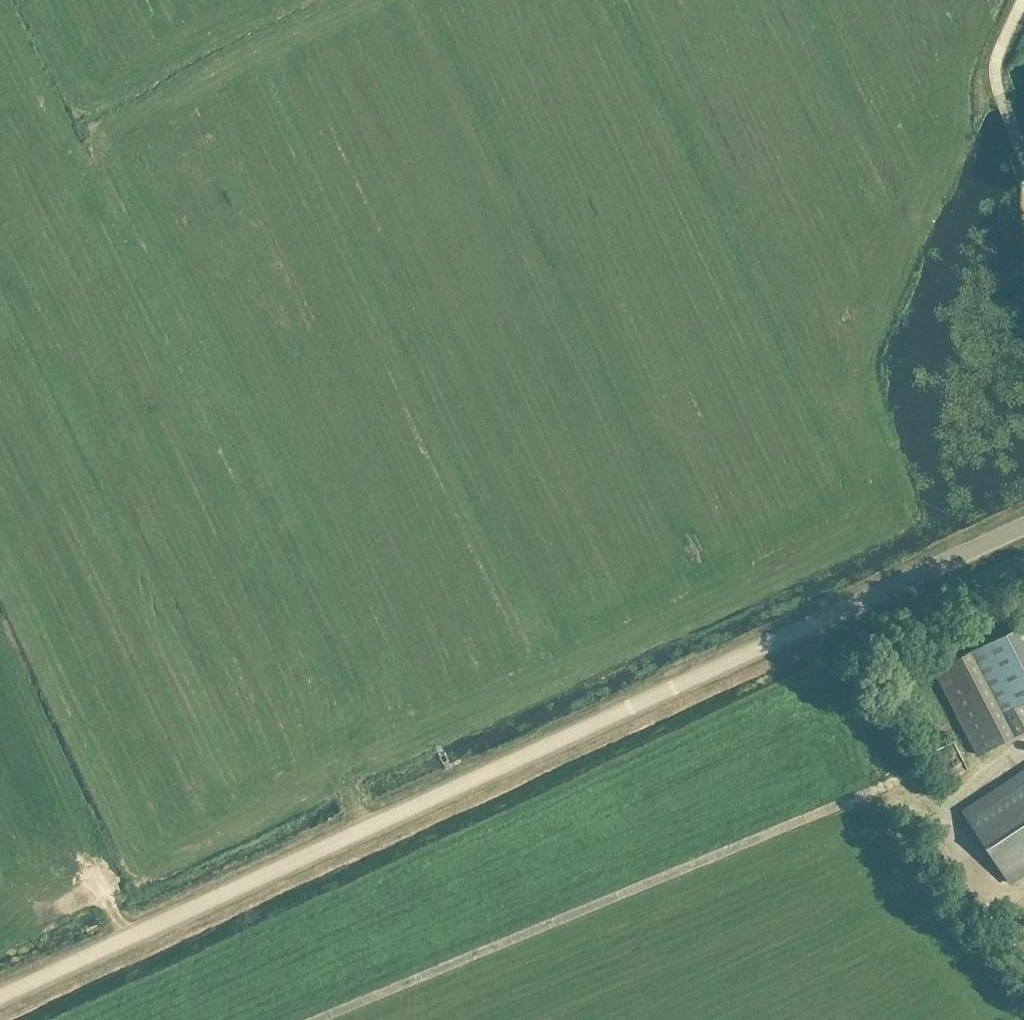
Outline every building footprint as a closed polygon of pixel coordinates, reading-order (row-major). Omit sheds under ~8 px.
[(933,670),(976,756),(1023,731),(1023,707),(1022,703),(1023,702),(1023,624),(933,670)] [(1009,884),(1023,874),(1023,772),(962,813),(1009,884)]
